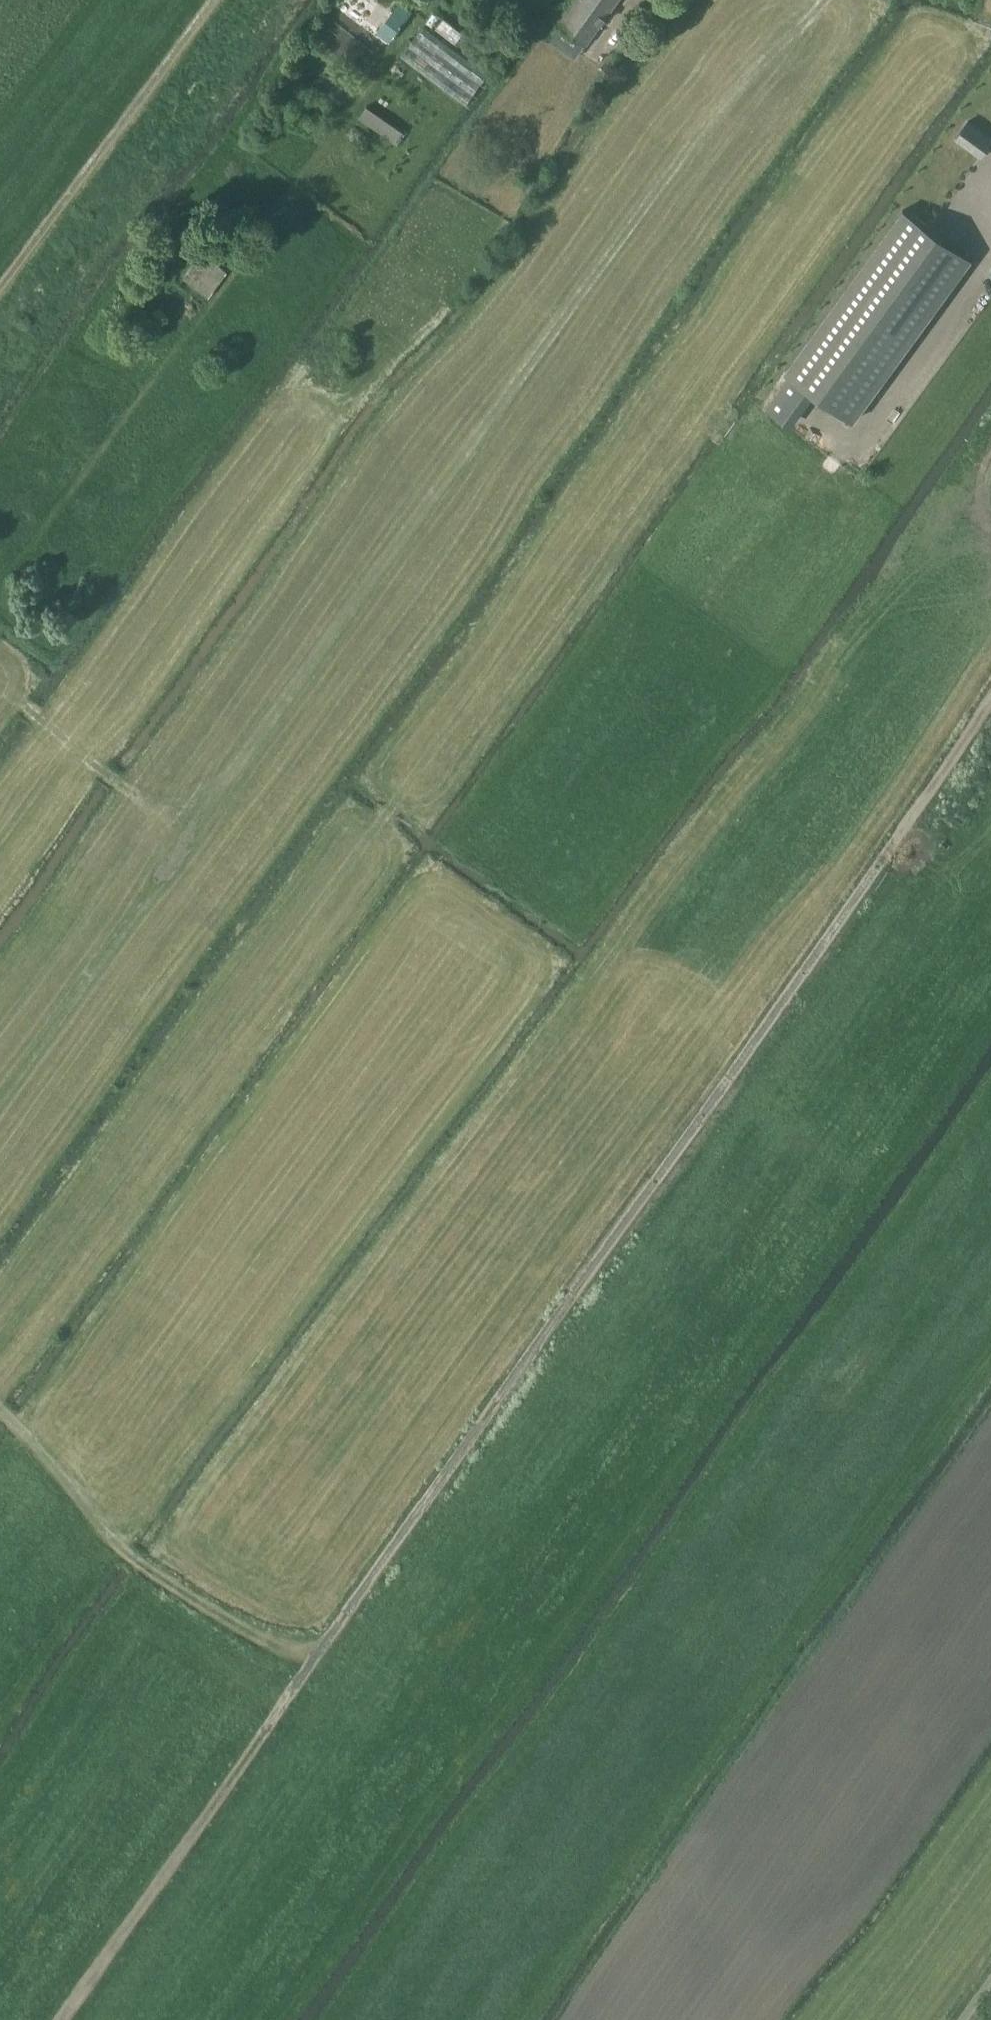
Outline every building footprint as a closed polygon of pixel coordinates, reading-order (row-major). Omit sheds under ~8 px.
[(375,30),(387,40),(411,10),(399,0),(398,0),(375,30)] [(558,23),(585,44),(618,0),(574,0),(558,23)] [(442,16),(434,27),(445,35),(453,23),(442,16)] [(491,73),(424,24),(405,50),(471,100),(491,73)] [(365,105),(358,116),(394,142),(402,131),(365,105)] [(968,120),(956,137),(982,156),(990,143),(990,137),(968,120)] [(972,259),(904,210),(787,371),(855,420),(972,259)]
